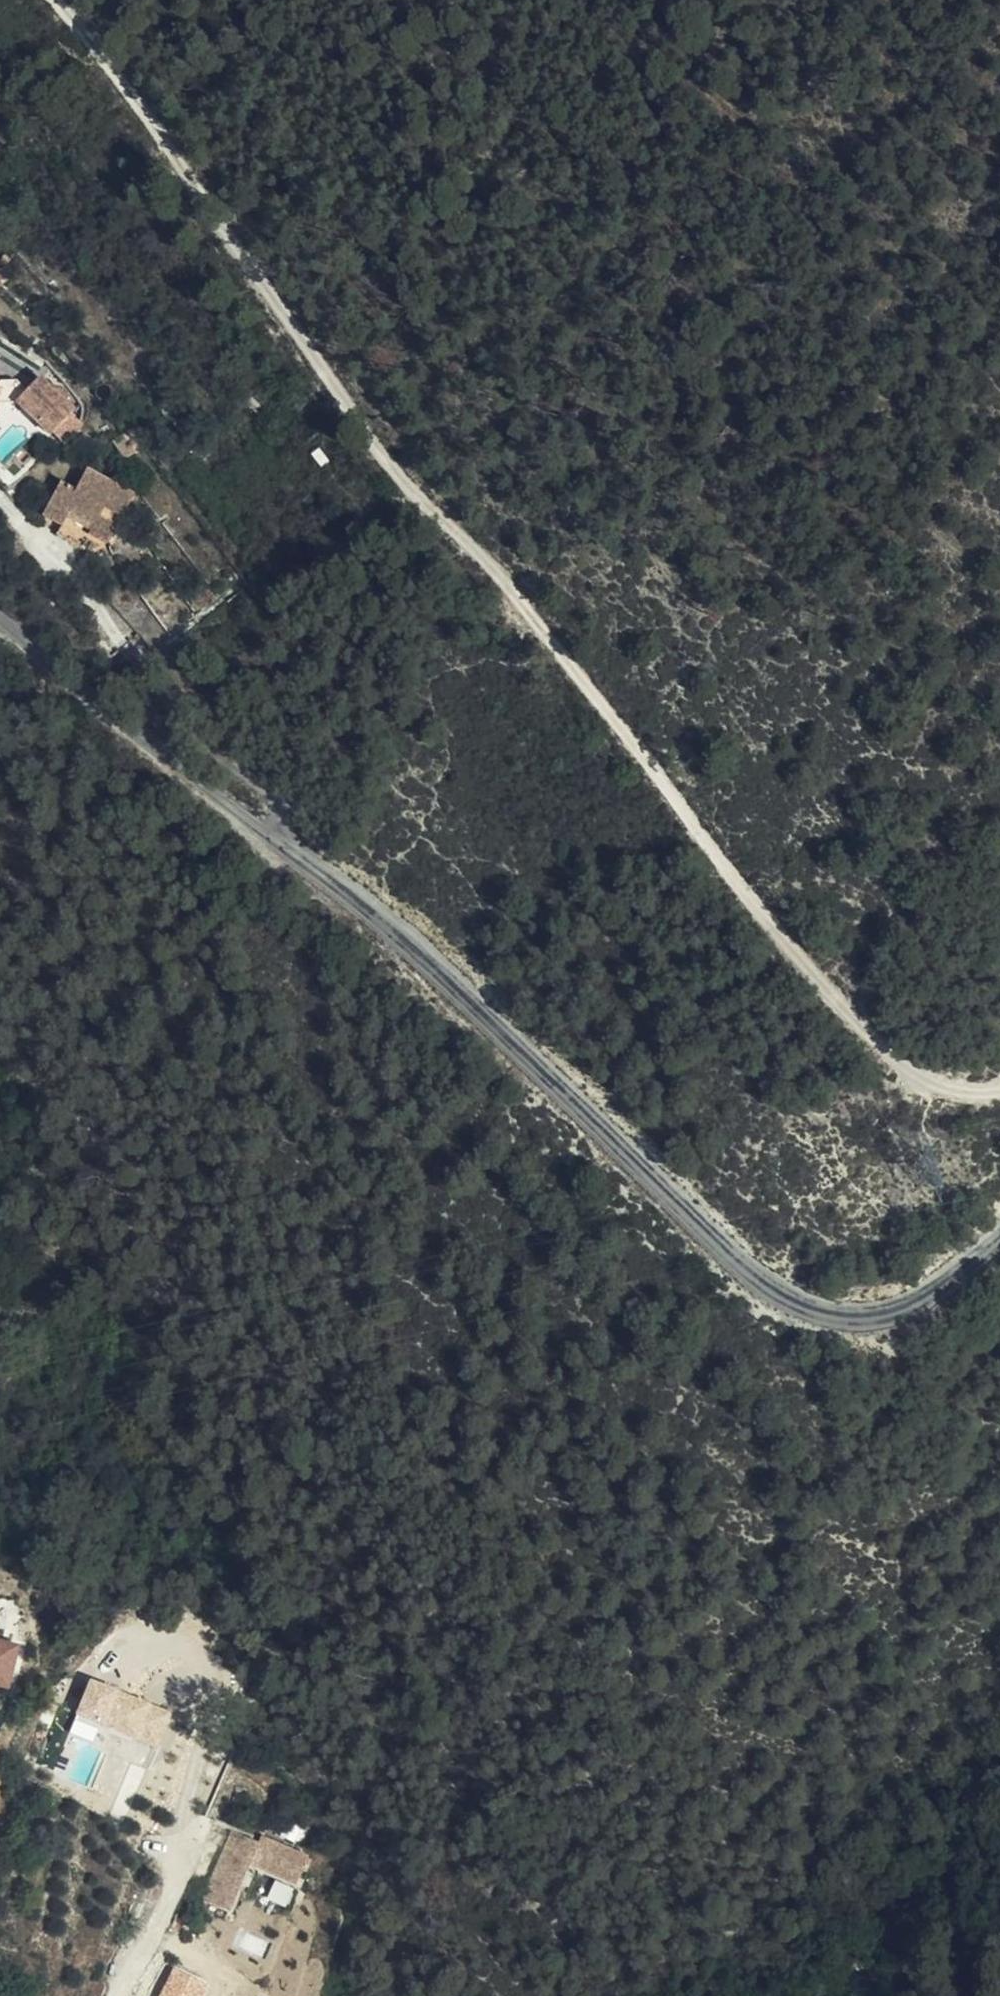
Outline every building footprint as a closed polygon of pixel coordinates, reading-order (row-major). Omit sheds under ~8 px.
[(46,432),(67,409),(58,397),(59,386),(46,386),(33,373),(21,385),(9,375),(0,375),(0,400),(11,400),(46,432)] [(53,532),(82,547),(89,533),(105,542),(132,490),(85,464),(73,486),(58,478),(39,513),(57,523),(53,532)] [(10,1686),(22,1644),(0,1638),(0,1683),(10,1686)] [(232,1829),(203,1898),(232,1911),(252,1864),(298,1884),(311,1853),(264,1833),(261,1841),(232,1829)]
